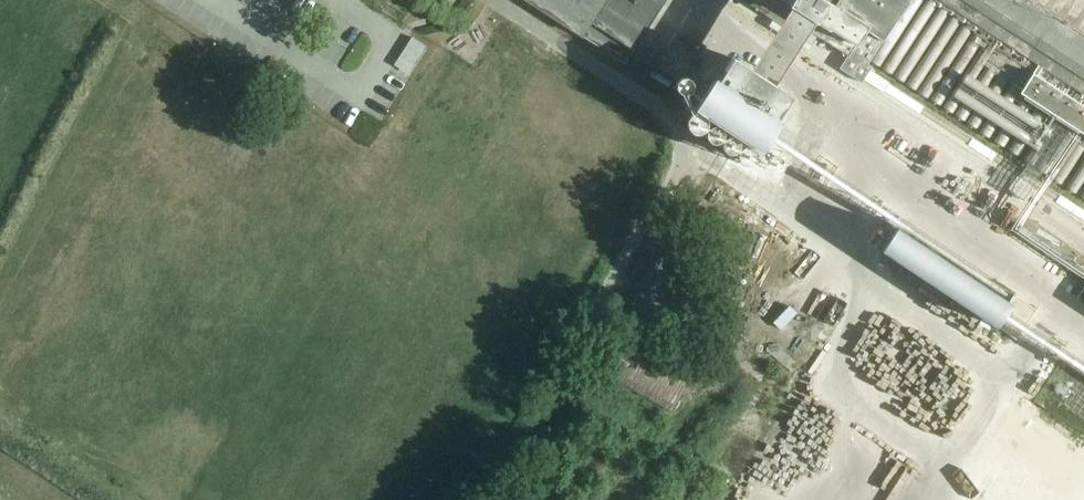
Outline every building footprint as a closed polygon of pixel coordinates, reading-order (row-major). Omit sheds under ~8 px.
[(625,64),(666,0),(526,0),(625,64)] [(769,16),(744,0),(698,0),(756,37),(769,16)] [(782,17),(806,32),(808,33),(813,25),(852,49),(844,61),(866,75),(876,59),(872,56),(908,0),(754,0),(782,17)] [(978,21),(975,25),(1037,65),(1019,92),(1083,134),(1083,38),(1025,0),(945,0),(978,21)] [(774,83),(806,32),(782,17),(750,68),(733,57),(719,80),(714,77),(694,109),(762,152),(797,97),(774,83)] [(394,64),(408,74),(426,46),(412,37),(394,64)] [(124,56),(113,66),(123,76),(133,66),(124,56)] [(976,188),(1001,200),(1009,183),(985,171),(976,188)] [(779,192),(780,207),(794,205),(792,190),(779,192)] [(1007,210),(1059,237),(1068,221),(1015,193),(1007,210)] [(1009,302),(898,227),(883,249),(1017,339),(1037,309),(1014,293),(1009,302)] [(659,295),(676,266),(659,257),(644,286),(659,295)] [(645,316),(649,309),(636,302),(633,310),(645,316)] [(670,412),(696,369),(628,329),(603,373),(670,412)] [(636,414),(644,398),(600,374),(592,391),(636,414)]
